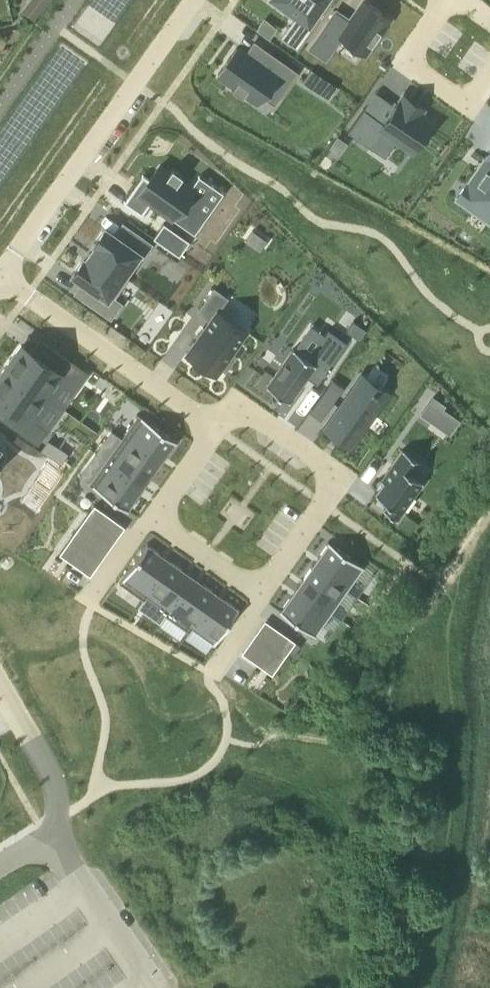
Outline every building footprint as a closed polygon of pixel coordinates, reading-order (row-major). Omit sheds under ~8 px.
[(57,0),(46,0),(38,17),(47,22),(57,0)] [(285,10),(295,18),(282,36),(295,46),(328,0),(270,0),(285,10)] [(336,10),(309,48),(326,60),(341,37),(367,55),(392,18),(370,4),(368,7),(362,3),(351,20),(336,10)] [(236,48),(218,74),(233,85),(231,88),(242,96),(244,93),(258,102),(262,96),(264,92),(277,101),(298,71),(265,48),(256,61),(244,53),(236,48)] [(311,70),(302,82),(311,89),(320,76),(311,70)] [(364,109),(347,132),(370,148),(382,131),(412,152),(433,122),(420,113),(423,109),(403,95),(383,122),(364,109)] [(337,137),(329,147),(338,154),(346,143),(337,137)] [(483,160),(488,163),(471,186),(467,183),(455,200),(489,225),(489,149),(483,160)] [(142,174),(123,201),(140,214),(149,201),(188,229),(201,210),(197,207),(204,197),(178,178),(180,175),(172,169),(170,172),(158,164),(149,178),(142,174)] [(152,236),(173,251),(183,236),(173,229),(171,232),(160,225),(152,236)] [(97,245),(91,253),(123,275),(138,253),(142,256),(151,244),(130,229),(122,240),(104,227),(93,243),(97,245)] [(83,258),(72,273),(93,288),(85,299),(111,318),(121,303),(113,298),(127,278),(123,275),(91,253),(86,260),(83,258)] [(210,320),(186,354),(216,375),(221,367),(225,371),(236,356),(231,353),(247,331),(218,311),(227,298),(214,288),(198,311),(210,320)] [(353,321),(346,331),(359,340),(366,330),(353,321)] [(292,348),(266,386),(289,402),(307,377),(317,384),(346,342),(328,329),(324,334),(307,359),(293,349),(292,348)] [(21,345),(5,368),(51,400),(66,379),(77,387),(88,373),(53,349),(44,362),(30,352),(21,345)] [(0,375),(0,398),(12,406),(3,419),(38,444),(48,430),(36,422),(51,400),(5,368),(0,375)] [(352,388),(325,427),(350,446),(378,407),(378,406),(384,398),(377,392),(372,388),(371,389),(359,380),(352,388)] [(331,381),(322,394),(332,401),(341,388),(331,381)] [(137,415),(121,438),(159,464),(175,442),(176,443),(177,442),(137,414),(136,415),(137,415)] [(111,431),(95,453),(144,487),(159,464),(121,438),(111,431)] [(383,482),(375,494),(388,503),(383,510),(396,519),(422,482),(411,474),(419,461),(401,449),(380,480),(383,482)] [(95,453),(79,476),(88,482),(88,483),(128,511),(129,510),(128,509),(144,487),(95,453)] [(94,505),(88,513),(98,520),(104,512),(94,505)] [(88,513),(82,522),(92,528),(98,520),(88,513)] [(82,522),(77,529),(87,536),(92,528),(82,522)] [(77,529),(71,538),(81,544),(87,536),(77,529)] [(332,537),(316,560),(352,585),(368,563),(332,537)] [(71,538),(65,546),(75,552),(81,544),(71,538)] [(147,543),(119,583),(120,584),(121,583),(143,599),(170,560),(148,545),(148,544),(147,543)] [(65,546),(59,554),(69,561),(75,552),(65,546)] [(143,599),(137,607),(159,622),(165,614),(192,576),(170,560),(143,599)] [(316,560),(300,582),(336,608),(352,585),(316,560)] [(166,615),(158,625),(179,640),(186,629),(188,630),(215,592),(192,576),(165,614),(166,615)] [(300,582),(284,605),(320,630),(336,608),(300,582)] [(189,631),(184,638),(205,653),(212,643),(214,644),(239,608),(237,607),(237,608),(215,592),(188,630),(189,631)] [(285,635),(279,643),(289,650),(295,642),(285,635)] [(279,643),(274,651),(284,658),(289,650),(279,643)] [(274,651),(268,659),(278,666),(284,658),(274,651)] [(268,659),(262,667),(272,674),(278,666),(268,659)]
